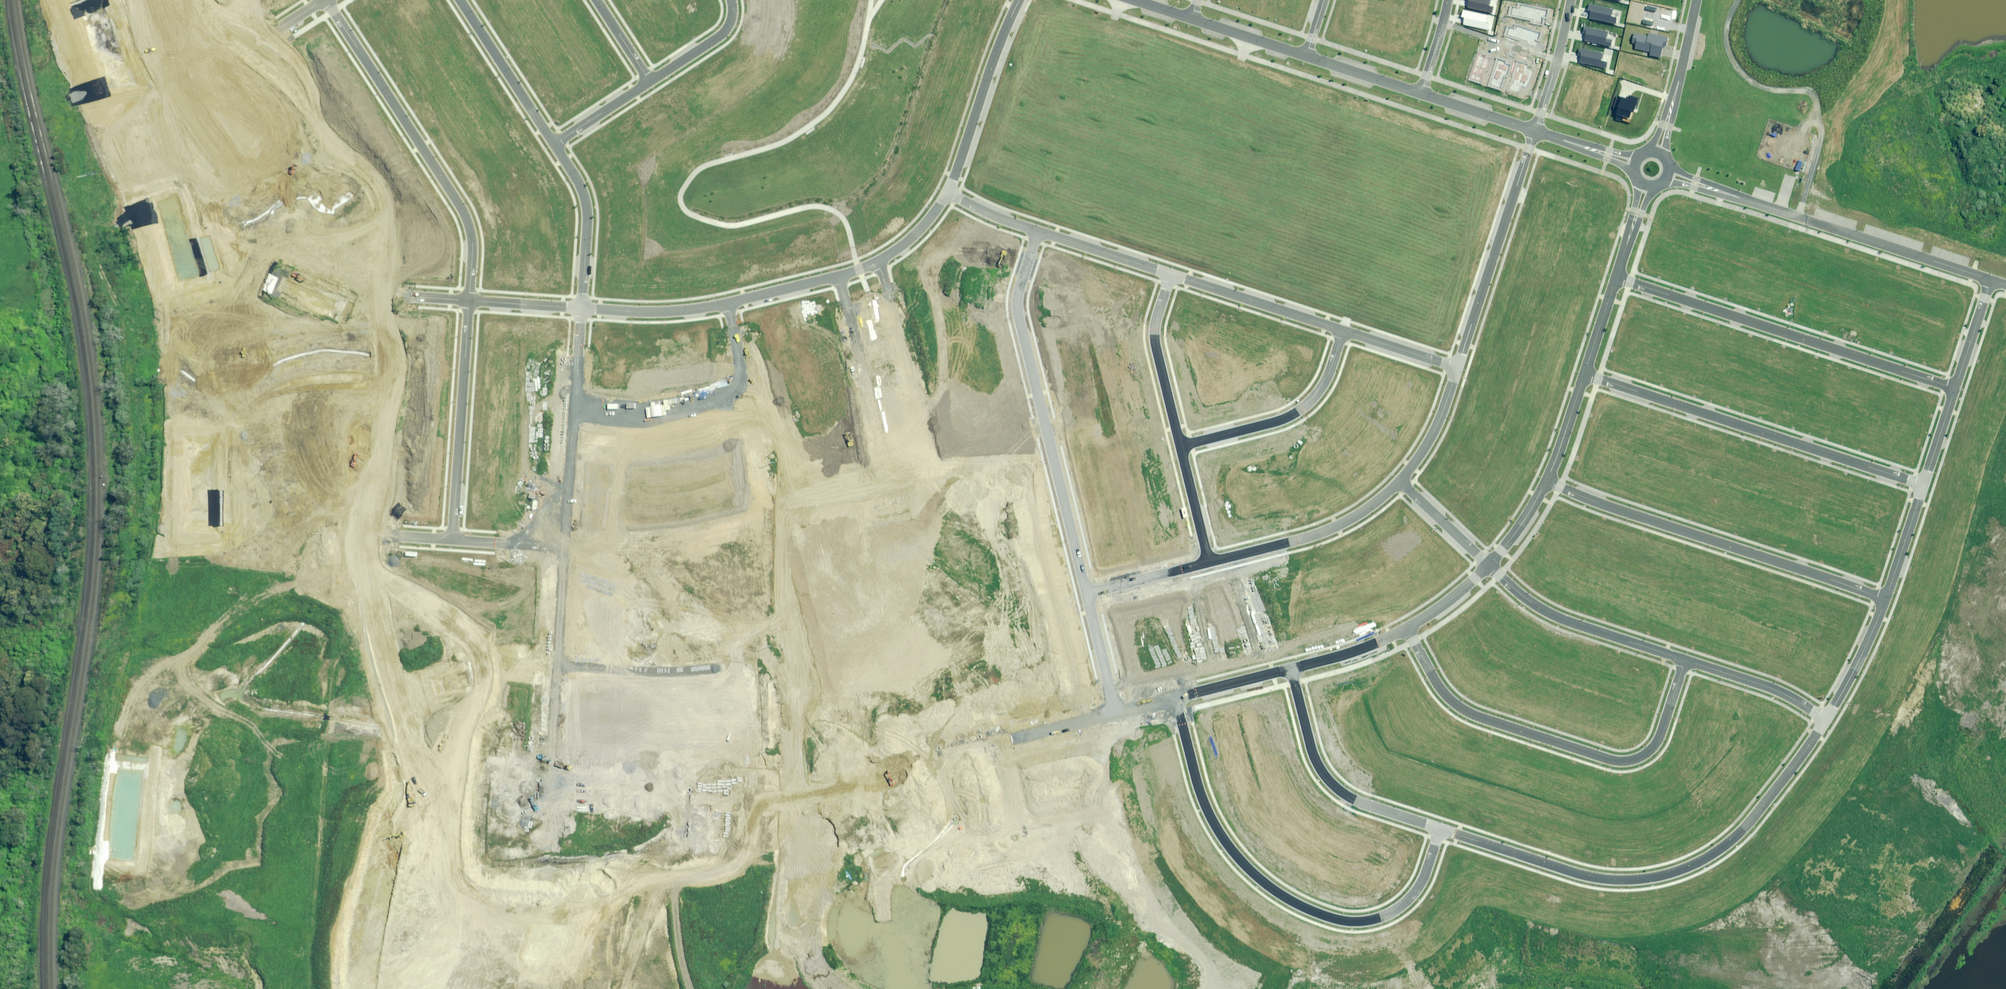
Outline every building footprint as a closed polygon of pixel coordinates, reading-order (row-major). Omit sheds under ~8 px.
[(1465,0),(1468,1),(1466,8),(1491,14),(1492,7),(1489,6),(1491,0),(1465,0)] [(1611,9),(1588,4),(1587,10),(1589,11),(1588,18),(1614,24),(1615,18),(1609,17),(1611,9)] [(1547,10),(1519,5),(1518,8),(1510,7),(1508,17),(1531,21),(1531,23),(1542,25),(1544,16),(1546,16),(1547,10)] [(1487,15),(1462,10),(1461,16),(1464,17),(1462,24),(1487,29),(1488,22),(1485,22),(1487,15)] [(1543,33),(1515,25),(1514,29),(1506,26),(1503,36),(1526,43),(1526,44),(1537,47),(1539,38),(1541,39),(1543,33)] [(1607,32),(1584,27),(1583,33),(1585,34),(1584,41),(1610,47),(1611,41),(1606,40),(1607,32)] [(1648,37),(1634,34),(1632,43),(1636,44),(1635,49),(1651,52),(1650,55),(1660,58),(1662,47),(1665,48),(1667,38),(1649,34),(1648,37)] [(1603,54),(1580,48),(1578,55),(1581,56),(1579,63),(1605,69),(1607,63),(1601,62),(1603,54)] [(1616,115),(1614,120),(1622,122),(1624,117),(1628,119),(1631,111),(1633,112),(1637,98),(1630,96),(1629,100),(1617,96),(1611,114),(1616,115)]
